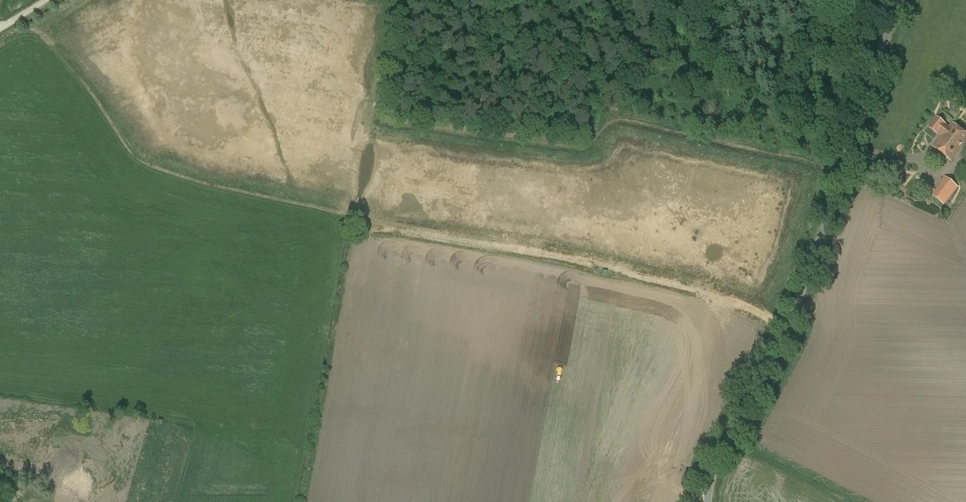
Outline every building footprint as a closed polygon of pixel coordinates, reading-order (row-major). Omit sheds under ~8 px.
[(949,127),(936,117),(928,127),(938,135),(939,134),(942,136),(934,147),(951,161),(965,142),(965,135),(952,124),(949,127)] [(944,205),(958,187),(944,177),(940,182),(941,183),(935,191),(934,189),(930,194),(944,205)]
